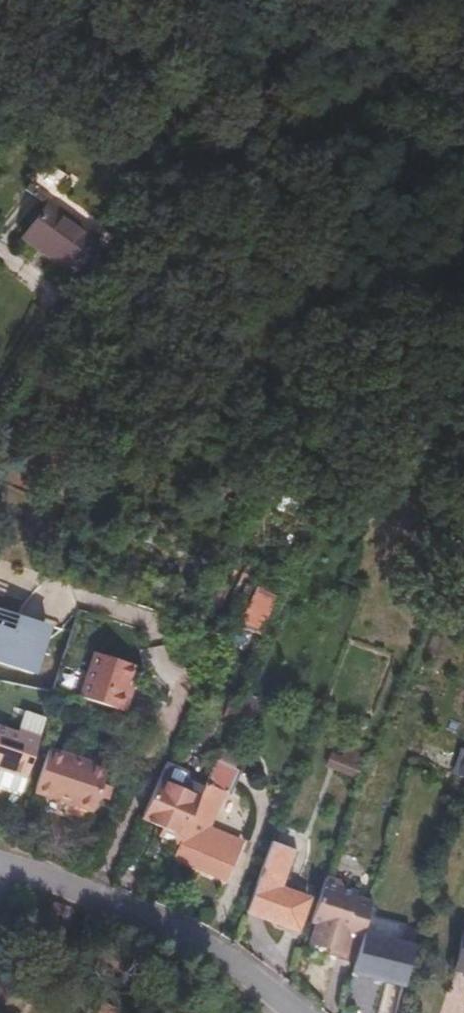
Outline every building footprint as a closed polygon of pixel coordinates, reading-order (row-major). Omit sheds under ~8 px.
[(58,286),(88,241),(41,205),(50,192),(30,177),(10,206),(31,222),(9,253),(58,286)] [(253,588),(244,584),(235,605),(243,609),(253,588)] [(254,586),(253,588),(243,609),(236,623),(255,632),(274,595),(254,586)] [(29,676),(45,627),(14,618),(11,628),(0,625),(0,667),(29,676)] [(131,665),(89,653),(75,697),(123,711),(128,694),(122,693),(131,665)] [(39,736),(45,718),(24,712),(18,729),(39,736)] [(40,736),(39,736),(18,729),(17,731),(0,726),(0,771),(23,779),(26,780),(40,736)] [(232,764),(236,756),(218,747),(193,801),(176,839),(170,853),(220,876),(236,840),(222,834),(204,825),(221,789),(225,791),(236,767),(232,764)] [(62,757),(44,750),(28,791),(85,813),(101,772),(78,763),(77,765),(61,759),(62,757)] [(333,765),(337,754),(332,752),(327,763),(333,765)] [(357,761),(359,756),(347,752),(346,757),(337,754),(333,765),(354,773),(359,762),(357,761)] [(165,768),(157,785),(173,792),(180,775),(165,768)] [(23,779),(0,771),(0,785),(19,791),(23,779)] [(140,823),(176,839),(193,801),(173,792),(157,785),(140,823)] [(18,816),(23,803),(13,800),(9,813),(18,816)] [(35,822),(39,809),(23,803),(18,816),(35,822)] [(303,896),(284,890),(280,888),(295,848),(274,839),(247,906),(292,924),(303,896)] [(280,888),(284,890),(300,850),(295,848),(280,888)] [(325,871),(308,920),(311,921),(305,940),(338,951),(345,934),(359,939),(373,893),(338,881),(340,877),(325,871)] [(461,931),(448,971),(463,976),(463,932),(461,931)] [(382,1012),(392,1012),(403,974),(358,962),(347,1002),(382,1012)] [(118,1006),(104,1000),(99,1012),(115,1012),(118,1006)]
